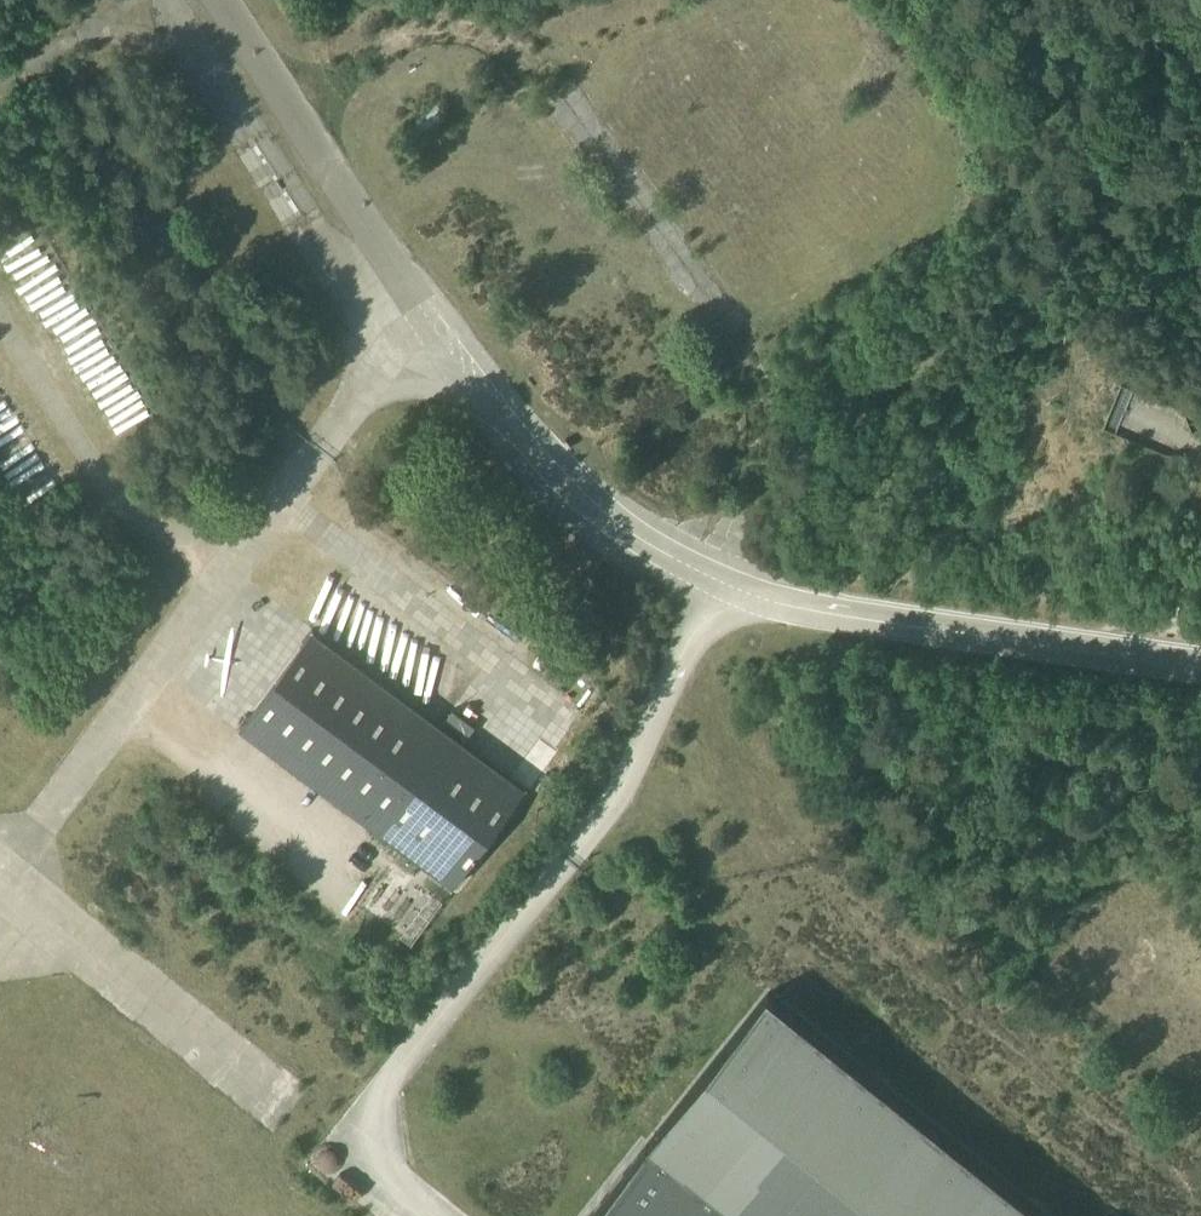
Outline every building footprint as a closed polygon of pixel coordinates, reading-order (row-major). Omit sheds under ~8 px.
[(438,102),(431,108),(416,119),(425,130),(447,115),(438,102)] [(525,785),(314,628),(244,726),(455,883),(525,785)] [(543,778),(551,785),(556,778),(548,772),(543,778)] [(541,790),(546,784),(542,780),(537,787),(541,790)] [(769,991),(589,1215),(1049,1215),(769,991)]
